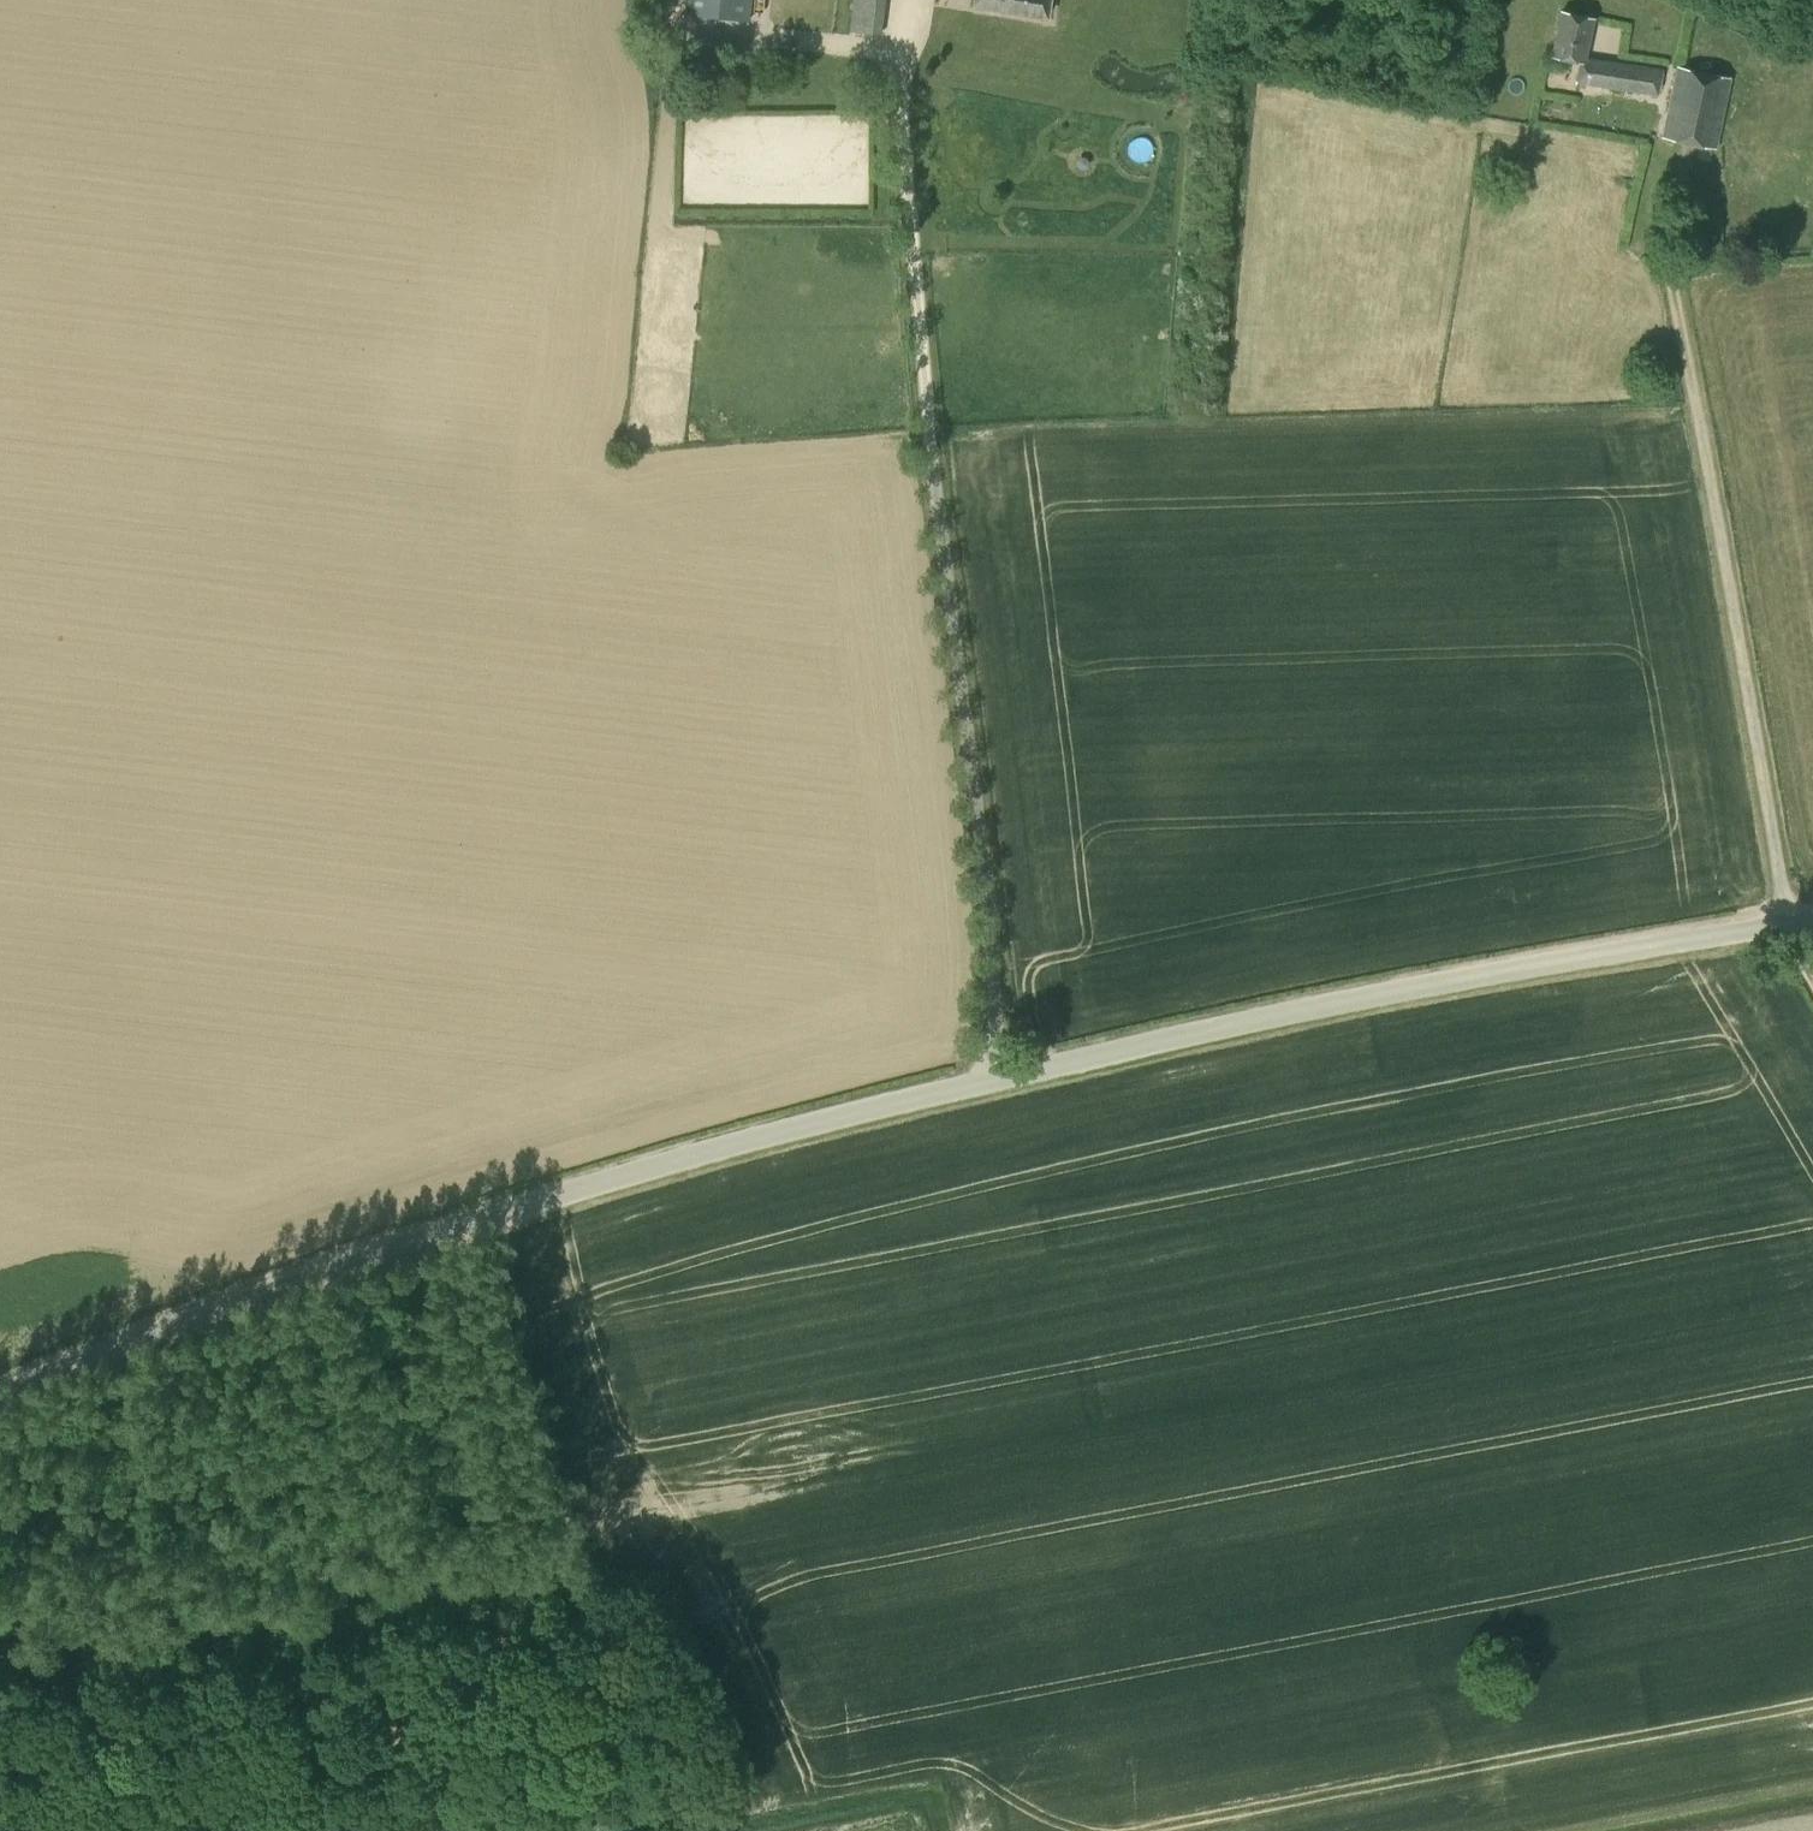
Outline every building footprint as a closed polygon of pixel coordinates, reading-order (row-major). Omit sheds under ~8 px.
[(753,0),(686,0),(685,13),(750,20),(753,0)] [(885,0),(854,0),(851,31),(882,34),(885,0)] [(1049,0),(975,0),(975,3),(1047,15),(1049,0)] [(1657,93),(1660,69),(1584,58),(1594,18),(1562,10),(1551,56),(1579,62),(1576,81),(1657,93)] [(1715,147),(1730,77),(1678,66),(1663,136),(1715,147)]
